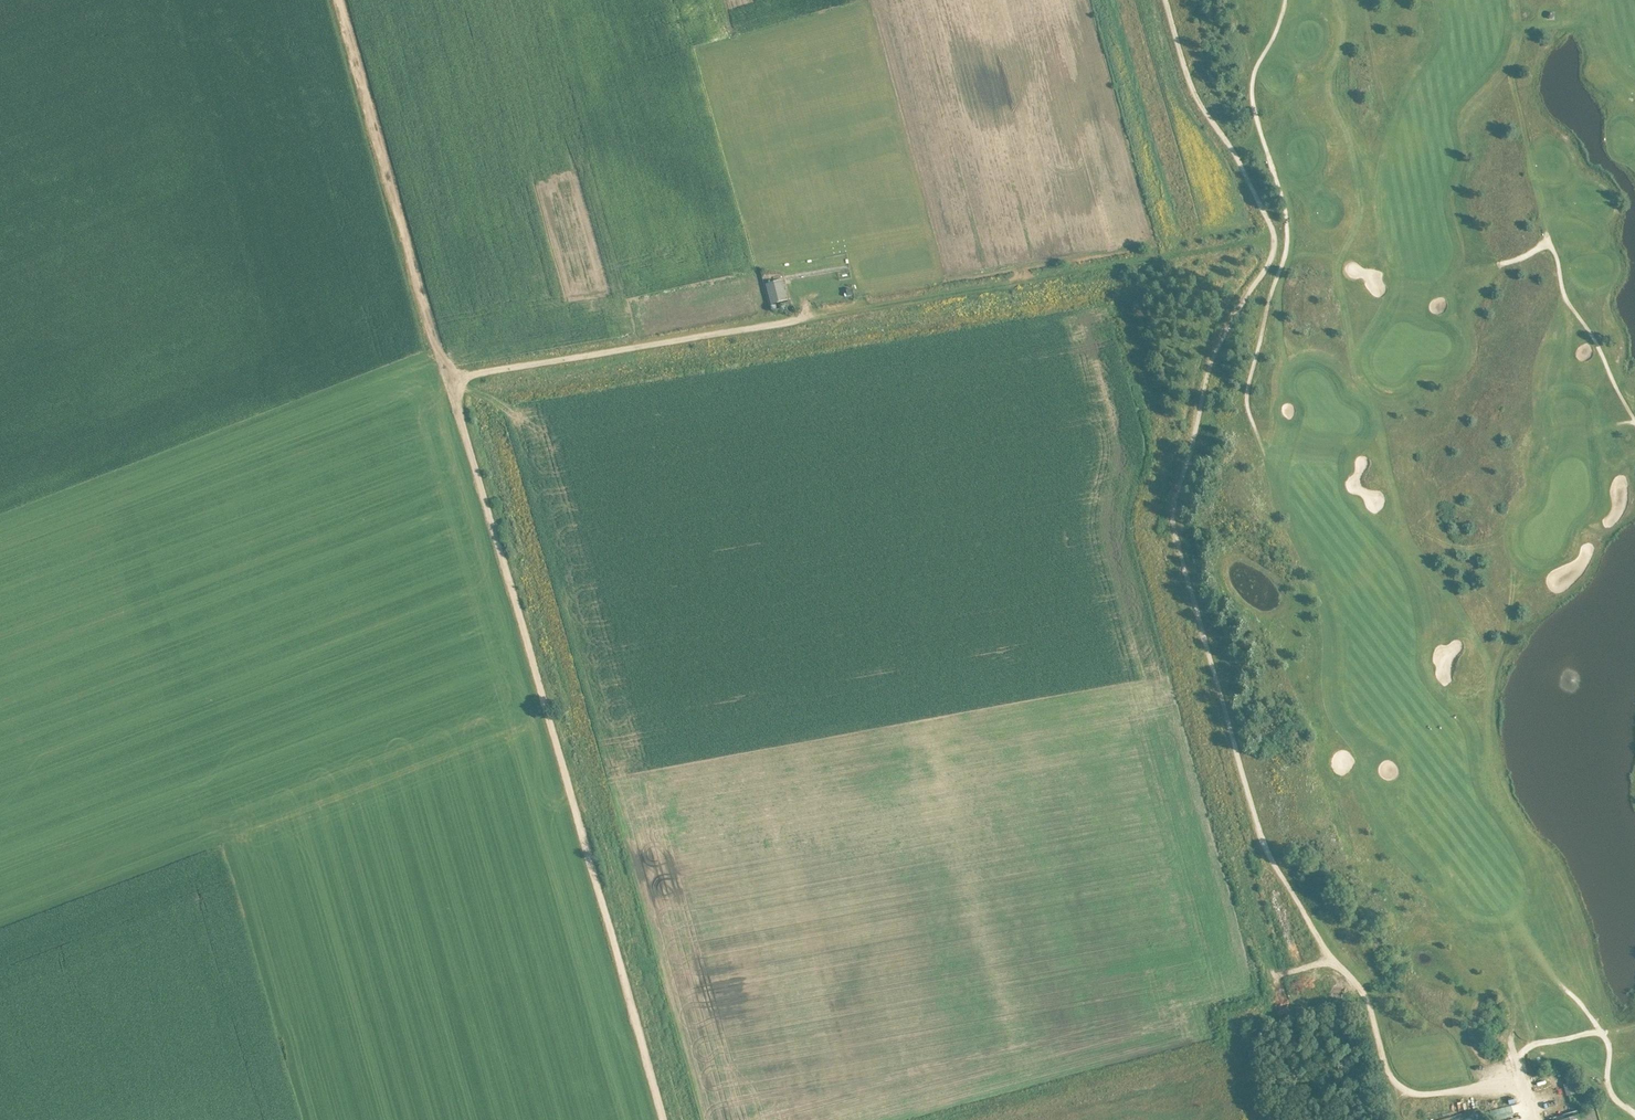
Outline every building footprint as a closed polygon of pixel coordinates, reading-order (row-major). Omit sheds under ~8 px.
[(767,287),(772,304),(787,300),(783,283),(767,287)] [(1583,344),(1579,354),(1589,358),(1593,348),(1583,344)] [(1572,1083),(1564,1085),(1567,1097),(1575,1095),(1572,1083)] [(1493,1119),(1499,1119),(1517,1115),(1514,1104),(1491,1111),(1493,1119)]
